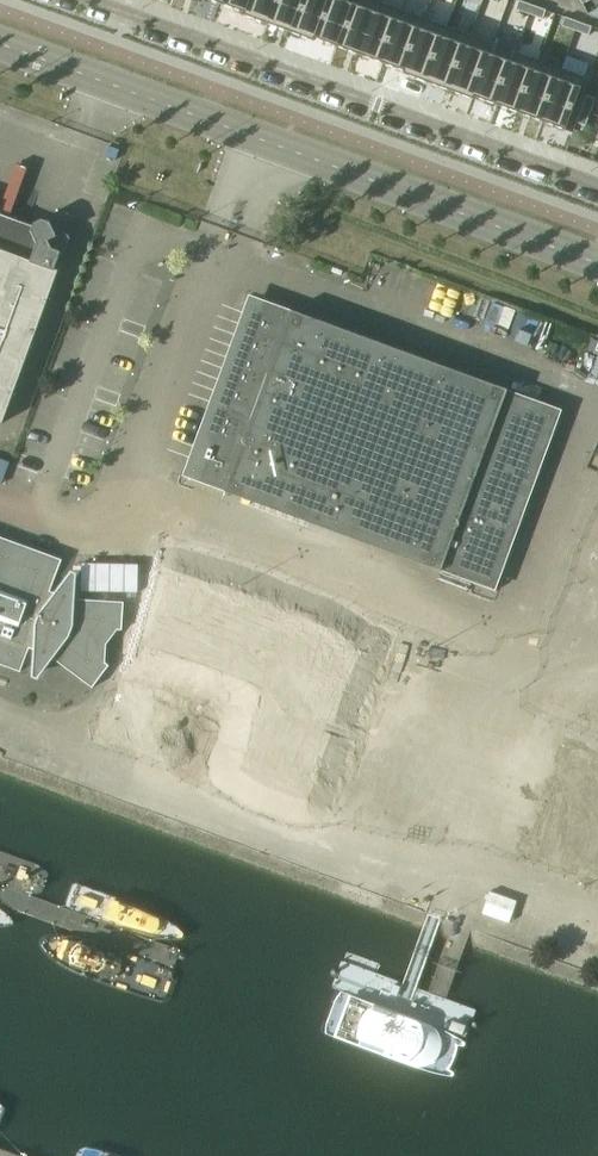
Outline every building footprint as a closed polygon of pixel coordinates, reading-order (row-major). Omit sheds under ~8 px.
[(221,5),(243,13),(244,14),(248,0),(223,0),(221,5)] [(242,16),(243,16),(265,24),(274,0),(248,0),(244,14),(243,13),(242,16)] [(265,24),(288,33),(300,0),(274,0),(265,24)] [(288,33),(311,41),(312,41),(313,39),(312,39),(326,0),(300,0),(288,33)] [(312,39),(313,39),(335,47),(352,0),(326,0),(312,39)] [(335,47),(358,55),(377,2),(370,0),(352,0),(335,47)] [(518,1),(514,10),(528,15),(531,6),(518,1)] [(377,2),(358,55),(381,64),(400,11),(377,2)] [(531,6),(528,15),(541,20),(545,11),(531,6)] [(400,11),(381,64),(403,72),(404,72),(423,19),(400,11)] [(563,17),(560,26),(574,31),(577,22),(563,17)] [(403,72),(402,74),(403,75),(425,83),(446,27),(423,19),(404,72),(403,72)] [(577,22),(574,31),(587,36),(590,27),(577,22)] [(446,27),(425,83),(448,91),(468,36),(446,27)] [(468,36),(448,91),(471,100),(472,100),(473,97),(472,97),(487,55),(488,55),(492,44),(491,44),(468,36)] [(510,63),(495,105),(518,114),(537,61),(514,53),(513,52),(509,63),(510,63)] [(487,55),(472,97),(473,97),(495,105),(510,63),(509,63),(488,55),(487,55)] [(537,61),(518,114),(540,122),(560,69),(537,61)] [(560,69),(540,122),(564,131),(583,78),(560,69)] [(585,96),(580,110),(589,113),(594,100),(591,99),(585,96)] [(580,110),(575,123),(584,127),(589,113),(580,110)] [(32,226),(30,232),(36,244),(29,262),(0,251),(0,423),(1,424),(57,272),(53,270),(59,254),(63,256),(69,238),(57,234),(54,235),(49,223),(41,220),(33,224),(32,226)] [(275,326),(278,318),(269,314),(266,323),(248,316),(195,460),(213,467),(210,476),(219,479),(222,470),(444,552),(437,570),(494,591),(560,410),(504,389),(497,408),(275,326)] [(3,480),(9,459),(0,457),(0,480),(3,480)] [(19,672),(28,649),(35,651),(34,670),(39,672),(50,658),(91,688),(108,666),(104,663),(105,645),(116,630),(121,630),(122,603),(71,599),(71,596),(69,595),(70,593),(62,590),(60,592),(58,592),(56,594),(49,592),(61,560),(0,538),(0,665),(19,672)] [(525,857),(597,881),(597,754),(563,742),(525,857)] [(483,912),(509,920),(516,899),(490,891),(483,912)]
